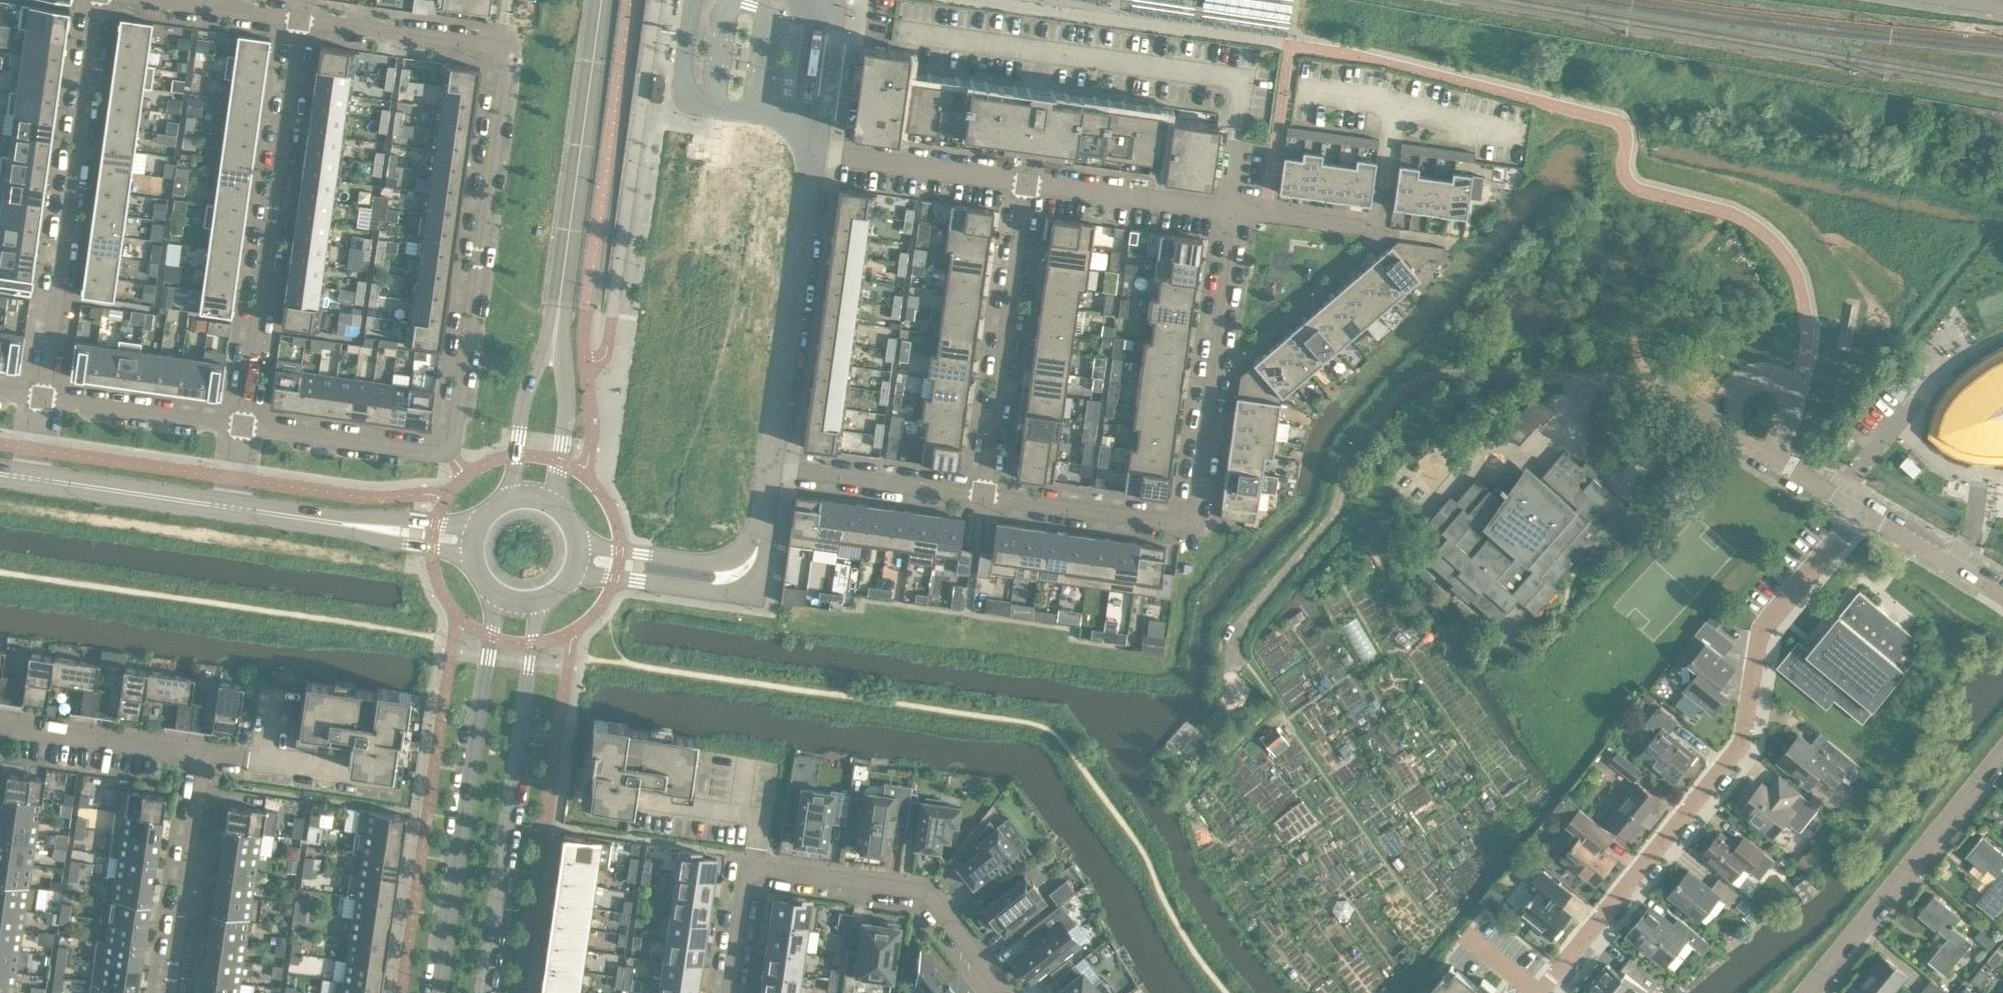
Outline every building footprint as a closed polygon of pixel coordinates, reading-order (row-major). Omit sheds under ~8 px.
[(411,11),(427,13),(429,0),(413,0),(411,11)] [(441,2),(489,8),(490,0),(442,0),(441,2)] [(18,26),(67,33),(70,10),(21,4),(18,26)] [(153,22),(120,17),(117,40),(149,44),(153,22)] [(26,28),(23,49),(64,54),(67,33),(18,26),(18,27),(26,28)] [(267,61),(270,38),(238,34),(235,55),(227,54),(227,55),(267,61)] [(197,36),(195,49),(208,51),(209,38),(197,36)] [(149,44),(117,40),(114,61),(154,67),(155,65),(147,64),(149,44)] [(909,51),(862,44),(850,132),(897,138),(909,51)] [(356,51),(357,52),(358,50),(321,45),(318,68),(353,73),(356,51)] [(20,70),(61,76),(64,54),(23,49),(20,70)] [(224,76),(264,82),(267,61),(227,55),(224,76)] [(154,67),(114,61),(111,82),(151,88),(154,67)] [(479,67),(442,62),(442,64),(443,64),(440,85),(476,90),(479,67)] [(388,65),(387,67),(386,77),(394,78),(395,66),(388,65)] [(401,67),(401,69),(400,79),(408,80),(409,68),(401,67)] [(353,73),(318,68),(315,89),(350,94),(353,73)] [(9,90),(58,97),(61,76),(20,70),(17,91),(10,90),(9,90)] [(664,76),(653,75),(650,99),(661,100),(664,76)] [(229,98),(261,103),(264,82),(224,76),(224,77),(231,78),(229,98)] [(1012,90),(912,76),(905,123),(936,128),(937,125),(962,128),(961,131),(1021,140),(1021,136),(1043,139),(1042,143),(1073,147),(1074,144),(1099,148),(1099,151),(1158,159),(1165,112),(1064,98),(1065,91),(1013,84),(1012,90)] [(394,78),(386,77),(384,89),(392,90),(394,78)] [(400,79),(398,89),(398,91),(406,92),(408,80),(400,79)] [(151,88),(111,82),(108,103),(141,108),(143,88),(151,89),(151,88)] [(437,106),(473,111),(476,90),(440,85),(437,106)] [(312,110),(347,115),(350,94),(315,89),(312,110)] [(6,112),(55,119),(58,97),(9,90),(6,112)] [(226,120),(258,124),(261,103),(229,98),(226,120)] [(141,108),(108,103),(105,125),(138,129),(141,108)] [(437,106),(434,127),(434,128),(470,133),(473,111),(437,106)] [(382,108),(381,110),(380,120),(388,121),(389,109),(382,108)] [(347,115),(312,110),(309,132),(344,137),(347,115)] [(395,110),(395,112),(394,122),(402,123),(403,111),(395,110)] [(11,135),(52,140),(55,119),(6,112),(6,113),(14,114),(11,135)] [(1209,182),(1217,123),(1170,116),(1162,175),(1209,182)] [(223,141),(255,146),(258,124),(226,120),(223,141)] [(388,121),(380,120),(378,132),(386,133),(388,121)] [(167,121),(165,131),(177,133),(179,123),(167,121)] [(400,135),(400,133),(402,123),(394,122),(392,134),(400,135)] [(138,129),(105,125),(102,146),(135,150),(138,129)] [(1306,129),(1287,126),(1286,135),(1305,138),(1306,129)] [(434,128),(431,149),(467,154),(470,133),(434,128)] [(1306,129),(1305,138),(1323,140),(1324,131),(1306,129)] [(1342,134),(1324,131),(1323,140),(1341,143),(1342,134)] [(309,132),(307,144),(306,153),(341,158),(344,137),(309,132)] [(1360,136),(1342,134),(1341,143),(1358,145),(1360,136)] [(0,155),(49,162),(52,140),(11,135),(8,155),(1,154),(0,155)] [(1378,139),(1360,136),(1358,145),(1377,148),(1378,139)] [(255,146),(223,141),(220,162),(252,167),(255,146)] [(1420,145),(1401,142),(1400,151),(1419,154),(1420,145)] [(1438,147),(1420,145),(1419,154),(1437,156),(1438,147)] [(135,150),(102,146),(99,167),(132,172),(135,150)] [(1456,150),(1438,147),(1437,156),(1455,159),(1456,150)] [(428,170),(464,175),(467,154),(431,149),(428,170)] [(1475,152),(1456,150),(1455,159),(1473,161),(1475,152)] [(376,151),(374,163),(382,164),(383,152),(376,151)] [(1305,195),(1315,197),(1320,161),(1321,161),(1322,153),(1302,151),(1301,158),(1302,159),(1297,194),(1305,196),(1305,195)] [(341,158),(306,153),(303,174),(338,179),(341,158)] [(389,153),(389,155),(388,165),(396,166),(397,154),(389,153)] [(46,183),(49,162),(0,155),(0,158),(0,177),(46,183)] [(1289,193),(1297,194),(1302,159),(1301,158),(1283,156),(1278,192),(1289,193)] [(1360,203),(1369,205),(1375,161),(1355,158),(1354,166),(1355,166),(1350,202),(1360,203)] [(164,161),(162,176),(174,178),(176,163),(164,161)] [(1324,198),(1333,199),(1338,164),(1321,161),(1320,161),(1315,197),(1324,198)] [(217,183),(249,188),(252,167),(220,162),(217,183)] [(382,164),(374,163),(372,174),(380,176),(382,164)] [(1341,200),(1350,202),(1355,166),(1354,166),(1338,164),(1333,199),(1341,201),(1341,200)] [(1403,209),(1411,210),(1416,175),(1417,175),(1418,167),(1398,164),(1392,207),(1403,209)] [(388,165),(386,174),(386,176),(394,178),(396,166),(388,165)] [(132,172),(99,167),(96,188),(129,193),(132,172)] [(176,167),(175,178),(187,179),(188,168),(176,167)] [(464,175),(428,170),(425,192),(461,197),(464,175)] [(1455,216),(1466,218),(1472,174),(1452,171),(1451,179),(1452,179),(1446,215),(1455,217),(1455,216)] [(338,179),(303,174),(300,196),(335,201),(338,179)] [(1419,211),(1429,213),(1434,177),(1417,175),(1416,175),(1411,210),(1419,212),(1419,211)] [(43,205),(46,183),(0,177),(0,199),(43,205)] [(1438,214),(1446,215),(1452,179),(1451,179),(1434,177),(1429,213),(1438,214)] [(175,178),(173,192),(184,193),(186,179),(175,178)] [(246,209),(249,188),(217,183),(214,204),(206,203),(206,204),(246,209)] [(129,193),(96,188),(93,209),(126,214),(129,193)] [(876,193),(839,188),(836,210),(871,215),(874,194),(876,194),(876,193)] [(461,197),(425,192),(422,213),(458,218),(461,197)] [(373,194),(372,196),(371,206),(379,207),(380,197),(381,195),(373,194)] [(381,195),(380,197),(379,207),(387,208),(388,196),(381,195)] [(335,201),(300,196),(297,217),(332,222),(335,201)] [(921,198),(919,240),(933,240),(935,198),(921,198)] [(40,226),(43,205),(0,199),(0,221),(40,226)] [(203,225),(244,231),(246,209),(206,204),(203,225)] [(993,209),(951,204),(947,226),(990,232),(993,209)] [(371,206),(370,216),(369,218),(377,219),(377,217),(379,207),(371,206)] [(379,207),(377,217),(377,219),(385,220),(387,208),(379,207)] [(914,209),(906,208),(904,220),(912,221),(914,209)] [(126,214),(93,209),(90,231),(123,235),(126,214)] [(871,215),(836,210),(833,232),(868,236),(871,215)] [(458,218),(422,213),(419,234),(455,239),(458,218)] [(329,244),(332,222),(297,217),(294,239),(329,244)] [(1094,224),(1089,223),(1052,218),(1052,219),(1049,219),(1048,222),(1049,222),(1047,230),(1050,230),(1049,240),(1086,245),(1091,246),(1094,224)] [(910,233),(912,221),(904,220),(903,231),(910,233)] [(37,248),(40,226),(0,221),(0,242),(37,248)] [(208,247),(241,252),(244,231),(203,225),(203,226),(211,227),(208,247)] [(987,253),(990,232),(947,226),(944,247),(987,253)] [(1130,230),(1128,242),(1137,243),(1138,231),(1130,230)] [(123,235),(90,231),(87,252),(120,256),(123,235)] [(868,236),(833,232),(830,253),(865,258),(868,236)] [(1199,261),(1202,239),(1159,233),(1156,255),(1199,261)] [(455,239),(419,234),(416,256),(452,261),(455,239)] [(364,236),(363,238),(362,248),(370,249),(372,238),(364,236)] [(378,238),(377,240),(376,250),(384,251),(385,240),(378,238)] [(329,244),(294,239),(291,260),(326,265),(329,244)] [(1091,246),(1086,245),(1049,240),(1046,261),(1083,266),(1088,267),(1091,246)] [(1397,241),(1391,246),(1413,271),(1430,257),(1443,258),(1444,246),(1397,241)] [(34,269),(37,248),(0,242),(0,264),(34,269)] [(1382,251),(1376,257),(1405,291),(1419,278),(1413,271),(1391,246),(1391,245),(1382,252),(1382,251)] [(208,247),(205,268),(238,273),(241,252),(208,247)] [(915,247),(912,263),(924,265),(927,249),(915,247)] [(984,274),(987,253),(944,247),(944,248),(950,249),(947,269),(984,274)] [(362,248),(361,258),(360,260),(368,261),(370,249),(362,248)] [(376,250),(375,260),(374,262),(382,263),(384,251),(376,250)] [(900,251),(900,252),(898,262),(906,264),(908,252),(900,251)] [(120,256),(87,252),(84,273),(117,278),(120,256)] [(865,258),(830,253),(827,274),(862,279),(863,279),(865,258)] [(1196,282),(1199,261),(1156,255),(1153,276),(1196,282)] [(416,256),(413,277),(449,282),(452,261),(416,256)] [(1370,263),(1362,269),(1391,302),(1405,291),(1376,257),(1369,262),(1370,263)] [(151,260),(149,273),(157,274),(159,261),(151,260)] [(291,260),(289,273),(288,281),(323,286),(326,265),(291,260)] [(1088,267),(1083,266),(1046,261),(1043,283),(1085,289),(1088,267)] [(906,264),(898,262),(897,274),(904,275),(906,264)] [(31,291),(34,269),(0,264),(0,287),(31,291)] [(205,268),(202,289),(235,294),(238,273),(205,268)] [(947,269),(944,291),(981,296),(984,274),(947,269)] [(1349,280),(1377,314),(1391,302),(1362,269),(1355,275),(1349,280)] [(117,278),(84,273),(81,295),(114,300),(117,278)] [(863,279),(862,279),(827,274),(824,296),(859,301),(860,301),(863,279)] [(1193,304),(1196,283),(1196,282),(1153,276),(1153,277),(1159,278),(1156,298),(1150,297),(1150,298),(1193,304)] [(449,282),(413,277),(410,299),(446,304),(449,282)] [(358,279),(357,281),(356,291),(364,292),(366,280),(358,279)] [(1364,326),(1377,314),(1349,280),(1342,286),(1335,292),(1364,326)] [(323,286),(288,281),(285,303),(320,308),(323,286)] [(372,281),(371,283),(370,293),(378,294),(380,282),(372,281)] [(1077,309),(1079,289),(1085,290),(1085,289),(1043,283),(1040,304),(1077,309)] [(235,294),(202,289),(199,312),(232,316),(235,294)] [(356,291),(355,301),(354,303),(362,304),(364,292),(356,291)] [(978,317),(981,296),(944,291),(941,312),(978,317)] [(1328,298),(1321,304),(1350,338),(1364,326),(1335,292),(1328,299),(1328,298)] [(370,293),(369,303),(368,305),(376,306),(378,294),(370,293)] [(894,294),(894,295),(892,305),(900,306),(902,295),(894,294)] [(908,294),(906,307),(917,308),(919,296),(908,294)] [(860,301),(859,301),(824,296),(821,317),(856,322),(857,322),(860,301)] [(17,299),(7,298),(6,308),(16,309),(17,299)] [(1190,325),(1193,304),(1150,298),(1147,319),(1190,325)] [(446,304),(410,299),(407,320),(443,325),(446,304)] [(317,329),(320,308),(285,303),(282,325),(318,330),(319,329),(317,329)] [(1074,331),(1074,330),(1077,309),(1040,304),(1037,326),(1074,331)] [(1315,309),(1308,316),(1336,349),(1350,338),(1321,304),(1315,309)] [(90,305),(89,316),(100,318),(102,307),(90,305)] [(892,305),(891,315),(891,317),(898,318),(900,306),(892,305)] [(168,307),(166,318),(177,320),(179,309),(171,308),(168,307)] [(132,311),(131,318),(143,320),(144,313),(132,311)] [(145,312),(144,320),(152,320),(153,313),(145,312)] [(353,312),(352,322),(351,324),(359,325),(361,313),(353,312)] [(975,339),(978,318),(978,317),(941,312),(938,334),(975,339)] [(367,314),(366,324),(365,326),(373,327),(375,315),(367,314)] [(1127,316),(1118,315),(1116,324),(1126,326),(1127,316)] [(1300,322),(1294,327),(1323,361),(1336,349),(1308,316),(1301,322),(1300,322)] [(857,322),(856,322),(821,317),(818,338),(854,343),(857,322)] [(207,330),(206,332),(216,333),(218,321),(208,319),(207,330)] [(1187,346),(1190,325),(1147,319),(1147,320),(1153,321),(1150,340),(1144,340),(1187,346)] [(403,341),(403,342),(440,347),(443,325),(407,320),(405,341),(403,341)] [(1102,325),(1101,335),(1112,336),(1113,327),(1113,326),(1102,325)] [(1071,352),(1074,331),(1037,326),(1034,347),(1071,352)] [(1288,333),(1280,339),(1309,373),(1323,361),(1294,327),(1288,333)] [(3,331),(2,331),(0,348),(0,366),(20,369),(24,334),(3,331)] [(972,360),(975,339),(938,334),(935,354),(930,353),(930,354),(972,360)] [(292,343),(293,343),(304,345),(305,337),(293,335),(292,343)] [(888,336),(888,338),(886,348),(894,349),(896,337),(888,336)] [(901,359),(911,360),(912,337),(903,337),(901,359)] [(310,346),(312,346),(322,347),(323,339),(311,338),(310,346)] [(815,360),(850,365),(851,365),(854,343),(818,338),(815,360)] [(117,347),(97,344),(92,379),(113,382),(119,339),(118,339),(117,347)] [(113,382),(135,385),(141,342),(119,339),(113,382)] [(335,341),(333,341),(323,339),(322,347),(334,349),(335,341)] [(1273,345),(1267,351),(1295,384),(1309,373),(1280,339),(1273,345)] [(1184,368),(1187,347),(1187,346),(1144,340),(1141,362),(1184,368)] [(92,379),(97,344),(75,341),(70,376),(92,379)] [(135,385),(156,388),(161,353),(140,350),(142,342),(141,342),(135,385)] [(358,352),(359,352),(360,344),(348,343),(347,351),(358,352)] [(359,352),(369,354),(370,354),(371,346),(360,344),(359,352)] [(1938,401),(1936,404),(1931,417),(1931,421),(1929,436),(1940,446),(1943,448),(1955,455),(1958,456),(1972,460),(1975,461),(1985,462),(1989,462),(2002,463),(2002,345),(2002,346),(1988,353),(1985,355),(1972,364),(1969,366),(1958,376),(1955,379),(1948,386),(1946,389),(1938,401)] [(383,354),(395,355),(396,347),(385,346),(383,354)] [(395,355),(405,357),(407,357),(408,349),(396,347),(395,355)] [(1068,373),(1071,352),(1034,347),(1031,368),(1068,373)] [(886,348),(885,358),(885,360),(893,361),(894,349),(886,348)] [(414,358),(424,359),(425,360),(427,352),(415,350),(414,358)] [(1295,384),(1267,351),(1260,356),(1252,363),(1253,364),(1280,395),(1281,397),(1295,384)] [(177,391),(182,356),(161,353),(156,388),(177,391)] [(969,381),(972,360),(930,354),(927,376),(969,381)] [(203,359),(182,356),(177,391),(198,394),(203,359)] [(1094,356),(1091,377),(1103,378),(1106,358),(1094,356)] [(1112,358),(1110,372),(1120,373),(1122,359),(1112,358)] [(225,362),(203,359),(198,394),(220,397),(225,362)] [(851,365),(850,365),(815,360),(812,381),(848,386),(851,365)] [(1181,389),(1184,368),(1141,362),(1138,383),(1181,389)] [(1280,395),(1253,364),(1240,376),(1237,396),(1277,402),(1280,395)] [(300,372),(275,368),(270,404),(295,407),(300,372)] [(1065,395),(1068,373),(1031,368),(1028,390),(1065,395)] [(318,374),(300,372),(295,407),(313,410),(318,374)] [(337,377),(318,374),(313,410),(332,412),(337,377)] [(966,403),(969,382),(969,381),(927,376),(926,376),(932,377),(929,397),(924,396),(924,397),(966,403)] [(337,377),(332,412),(350,415),(355,379),(337,377)] [(1093,378),(1091,390),(1101,391),(1103,379),(1093,378)] [(373,382),(355,379),(350,415),(368,418),(368,417),(373,382)] [(882,379),(882,381),(880,391),(888,392),(890,380),(882,379)] [(812,381),(809,401),(809,403),(844,408),(845,408),(848,386),(812,381)] [(373,382),(368,417),(368,418),(386,420),(391,385),(373,382)] [(1178,411),(1181,390),(1181,389),(1138,383),(1135,405),(1178,411)] [(391,385),(386,420),(404,423),(409,387),(391,385)] [(434,390),(409,387),(404,423),(429,426),(434,390)] [(1062,416),(1065,395),(1028,390),(1025,411),(1062,416)] [(888,392),(880,391),(879,403),(887,404),(888,392)] [(894,393),(893,403),(900,404),(902,394),(894,393)] [(1500,428),(1518,445),(1539,421),(1542,424),(1553,411),(1535,395),(1519,413),(1516,410),(1500,428)] [(1234,406),(1233,415),(1277,421),(1279,402),(1277,402),(1237,396),(1236,396),(1234,406)] [(963,424),(966,403),(924,397),(921,418),(963,424)] [(845,408),(844,408),(809,403),(806,424),(842,429),(845,408)] [(1175,432),(1178,411),(1135,405),(1132,426),(1175,432)] [(1059,438),(1059,437),(1062,416),(1025,411),(1022,432),(1059,438)] [(1277,421),(1233,415),(1232,423),(1231,433),(1274,439),(1277,421)] [(960,446),(963,425),(963,424),(921,418),(920,419),(926,420),(923,441),(960,446)] [(1278,420),(1277,436),(1287,436),(1288,420),(1278,420)] [(876,422),(874,433),(874,434),(882,435),(884,423),(876,422)] [(840,450),(839,450),(842,429),(806,424),(803,446),(840,452),(840,450)] [(1172,453),(1175,432),(1132,426),(1132,427),(1138,428),(1135,447),(1129,447),(1172,453)] [(1021,442),(1020,442),(1018,442),(1017,445),(1016,453),(1019,453),(1019,454),(1056,459),(1059,438),(1022,432),(1021,442)] [(1229,442),(1228,450),(1264,455),(1264,456),(1272,457),(1274,439),(1231,433),(1229,442)] [(874,434),(873,443),(873,445),(881,447),(882,435),(874,434)] [(957,468),(960,446),(923,441),(920,463),(957,468)] [(1101,443),(1098,459),(1108,460),(1110,445),(1101,443)] [(1169,475),(1172,454),(1172,453),(1129,447),(1126,469),(1132,470),(1169,475)] [(1227,459),(1226,468),(1261,473),(1264,456),(1264,455),(1228,450),(1227,459)] [(1446,536),(1426,559),(1496,621),(1516,598),(1534,613),(1556,589),(1550,584),(1585,544),(1591,549),(1606,532),(1612,537),(1622,525),(1628,530),(1644,512),(1632,501),(1627,507),(1610,492),(1615,487),(1585,460),(1580,466),(1563,451),(1541,475),(1539,478),(1524,465),(1513,480),(1506,474),(1491,491),(1476,478),(1456,502),(1450,496),(1429,520),(1446,536)] [(1053,481),(1056,459),(1019,454),(1016,476),(1053,481)] [(1224,478),(1223,486),(1259,491),(1261,473),(1226,468),(1224,478)] [(1169,475),(1132,470),(1126,469),(1123,491),(1166,497),(1166,495),(1169,496),(1170,489),(1170,488),(1170,485),(1167,485),(1169,475)] [(1222,494),(1221,505),(1222,505),(1230,506),(1238,507),(1247,508),(1255,510),(1256,510),(1259,491),(1223,486),(1222,494)] [(795,495),(794,504),(788,544),(813,548),(820,498),(795,495)] [(844,501),(821,498),(820,498),(813,548),(837,551),(844,501)] [(839,541),(862,544),(867,505),(844,501),(837,551),(838,551),(839,541)] [(867,505),(862,544),(886,547),(891,508),(867,505)] [(1220,517),(1228,518),(1230,506),(1222,505),(1220,517)] [(1238,507),(1230,506),(1228,518),(1237,519),(1238,507)] [(1247,508),(1238,507),(1237,519),(1245,520),(1247,508)] [(915,511),(891,508),(886,547),(908,551),(907,561),(908,561),(909,551),(915,511)] [(1255,510),(1247,508),(1245,520),(1253,522),(1255,510)] [(915,511),(909,551),(908,561),(932,564),(939,515),(915,511)] [(933,564),(934,554),(957,557),(955,572),(968,574),(971,549),(959,548),(963,518),(939,515),(932,564),(933,564)] [(1021,526),(999,523),(996,523),(992,552),(979,550),(976,575),(989,577),(989,572),(1014,576),(1021,526)] [(1038,579),(1039,569),(1044,529),(1021,526),(1014,576),(1015,576),(1016,566),(1038,569),(1037,579),(1038,579)] [(1044,529),(1039,569),(1038,579),(1061,582),(1068,533),(1044,529)] [(1092,536),(1068,533),(1061,582),(1085,586),(1092,536)] [(1116,539),(1092,536),(1085,586),(1109,589),(1116,539)] [(1139,543),(1117,539),(1116,539),(1109,589),(1133,592),(1139,543)] [(1171,598),(1171,597),(1174,573),(1161,571),(1164,546),(1139,543),(1133,592),(1171,598)] [(832,583),(855,587),(859,565),(836,561),(832,583)] [(953,584),(950,608),(959,609),(964,606),(966,585),(953,584)] [(807,588),(783,585),(780,601),(805,605),(807,588)] [(867,594),(879,596),(880,588),(868,586),(867,594)] [(892,589),(890,589),(880,588),(879,596),(891,597),(892,589)] [(1777,666),(1828,708),(1835,699),(1863,721),(1926,645),(1859,590),(1810,650),(1798,641),(1777,666)] [(818,599),(830,600),(831,592),(819,591),(818,599)] [(843,594),(841,594),(831,592),(830,600),(842,602),(843,594)] [(914,601),(926,602),(927,594),(916,592),(914,601)] [(997,612),(1008,613),(1009,602),(1003,601),(998,605),(997,612)] [(1021,607),(1019,607),(1010,606),(1008,614),(1020,615),(1021,607)] [(1714,612),(1707,620),(1716,628),(1724,619),(1726,615),(1717,608),(1714,612)] [(1044,619),(1056,620),(1057,612),(1045,611),(1044,619)] [(1069,614),(1067,614),(1057,612),(1056,620),(1068,622),(1069,614)] [(1356,616),(1343,624),(1364,658),(1376,650),(1356,616)] [(1090,636),(1102,638),(1103,630),(1091,628),(1090,636)] [(1115,632),(1113,631),(1103,630),(1102,638),(1114,640),(1115,632)] [(1141,650),(1161,653),(1163,637),(1143,634),(1141,650)] [(1684,690),(1708,709),(1709,708),(1717,707),(1718,708),(1729,693),(1728,693),(1727,677),(1735,667),(1706,644),(1690,663),(1691,664),(1692,680),(1684,690)] [(47,705),(50,682),(49,682),(53,657),(29,653),(22,701),(47,705)] [(92,716),(96,688),(100,663),(53,657),(49,682),(50,682),(84,687),(80,714),(92,716)] [(142,719),(145,696),(144,695),(148,670),(124,667),(117,715),(142,719)] [(187,730),(191,702),(195,677),(148,670),(144,695),(145,696),(178,700),(174,728),(187,730)] [(0,686),(0,703),(10,704),(14,676),(2,674),(0,686)] [(212,729),(236,733),(243,684),(219,681),(212,729)] [(326,736),(329,736),(330,729),(353,732),(352,738),(352,739),(351,739),(352,739),(348,767),(392,773),(397,737),(400,737),(403,719),(406,720),(410,692),(377,687),(376,691),(306,681),(299,731),(326,735),(326,736)] [(96,688),(92,716),(105,718),(109,690),(96,688)] [(1646,692),(1642,696),(1644,697),(1651,703),(1654,699),(1647,693),(1646,692)] [(191,702),(187,730),(200,732),(204,704),(191,702)] [(1641,754),(1660,771),(1664,767),(1676,777),(1673,780),(1674,781),(1696,754),(1669,732),(1678,721),(1659,705),(1643,725),(1656,736),(1641,754)] [(689,788),(697,738),(627,728),(627,724),(594,719),(590,747),(593,747),(591,765),(594,765),(588,802),(632,808),(636,781),(637,781),(637,780),(636,780),(637,774),(660,777),(659,784),(662,785),(662,784),(689,788)] [(1262,731),(1258,735),(1269,748),(1283,736),(1274,725),(1264,734),(1262,731)] [(1816,731),(1819,733),(1827,740),(1819,750),(1799,734),(1777,762),(1809,788),(1821,774),(1835,786),(1844,775),(1851,781),(1848,785),(1849,786),(1852,782),(1864,768),(1828,739),(1817,730),(1816,731)] [(409,740),(408,747),(418,749),(419,742),(409,740)] [(1610,761),(1633,780),(1642,770),(1618,751),(1610,761)] [(7,772),(4,795),(42,800),(45,778),(7,772)] [(1741,808),(1739,812),(1772,838),(1772,837),(1786,820),(1800,831),(1819,807),(1780,776),(1779,777),(1782,779),(1772,791),(1762,783),(1741,808)] [(1632,839),(1653,812),(1662,802),(1637,782),(1607,819),(1632,839)] [(118,788),(115,811),(162,818),(166,795),(118,788)] [(825,847),(829,821),(844,823),(848,793),(831,790),(831,793),(803,789),(803,788),(801,788),(801,790),(794,842),(793,842),(793,844),(795,844),(803,845),(815,847),(823,848),(825,849),(825,847)] [(909,799),(864,792),(861,812),(859,812),(856,828),(859,828),(856,848),(864,849),(863,851),(880,854),(880,851),(888,852),(891,831),(893,831),(894,822),(906,824),(909,799)] [(63,803),(72,805),(74,794),(65,793),(63,803)] [(4,795),(1,816),(38,822),(41,801),(42,801),(42,800),(4,795)] [(78,805),(88,807),(89,796),(80,795),(78,805)] [(916,847),(919,848),(937,850),(939,851),(939,849),(940,838),(947,839),(948,840),(949,838),(948,838),(950,824),(956,825),(959,806),(939,803),(940,799),(925,797),(925,801),(921,801),(921,802),(909,800),(906,824),(918,825),(915,846),(915,845),(914,847),(916,847)] [(61,803),(59,815),(71,816),(72,805),(63,803),(61,803)] [(228,804),(225,827),(263,832),(266,810),(228,804)] [(359,808),(355,830),(403,837),(406,815),(359,808)] [(1599,844),(1609,832),(1580,808),(1569,822),(1583,833),(1562,859),(1578,872),(1580,869),(1596,883),(1616,858),(1599,844)] [(115,811),(112,832),(159,839),(162,818),(115,811)] [(310,813),(309,823),(318,825),(320,815),(310,813)] [(0,823),(0,838),(35,843),(38,822),(1,816),(0,823)] [(291,836),(301,838),(304,818),(294,816),(291,836)] [(77,817),(75,827),(84,828),(86,818),(77,817)] [(957,867),(972,885),(993,869),(1000,879),(1032,854),(1023,843),(1015,850),(997,826),(995,828),(989,821),(976,837),(979,840),(977,842),(981,848),(957,867)] [(308,834),(307,840),(319,842),(321,825),(318,825),(309,823),(308,834)] [(84,828),(75,827),(74,837),(83,838),(84,828)] [(225,827),(222,848),(258,853),(261,833),(262,833),(263,832),(225,827)] [(365,833),(362,853),(400,858),(403,837),(355,830),(355,831),(365,833)] [(1741,848),(1737,845),(1721,831),(1701,855),(1732,880),(1744,866),(1760,879),(1775,860),(1749,839),(1741,848)] [(112,832),(109,854),(156,861),(159,839),(112,832)] [(563,832),(560,858),(596,863),(599,841),(583,839),(583,835),(563,832)] [(1977,902),(1994,916),(2002,905),(2002,852),(1982,835),(1966,855),(1986,871),(1988,868),(1998,876),(1977,902)] [(32,864),(35,843),(0,838),(0,860),(32,864)] [(630,852),(638,854),(640,844),(632,842),(630,852)] [(222,848),(218,870),(255,875),(258,853),(222,848)] [(670,873),(670,874),(713,880),(716,858),(699,856),(700,851),(680,849),(676,874),(670,873)] [(1803,852),(1794,863),(1804,871),(1813,860),(1803,852)] [(349,872),(349,873),(397,880),(400,858),(362,853),(359,873),(349,872)] [(118,856),(115,876),(153,882),(156,861),(109,854),(118,856)] [(304,856),(303,866),(312,868),(314,857),(304,856)] [(630,857),(628,868),(636,869),(638,858),(630,857)] [(1783,857),(1778,863),(1784,868),(1790,862),(1783,857)] [(560,858),(556,880),(593,885),(596,863),(560,858)] [(644,859),(642,870),(650,871),(652,860),(644,859)] [(38,888),(38,886),(29,885),(32,864),(0,860),(0,882),(38,888)] [(70,860),(69,870),(78,871),(80,861),(70,860)] [(312,868),(303,866),(301,876),(311,878),(312,868)] [(636,869),(628,868),(627,880),(634,881),(636,869)] [(1563,890),(1570,895),(1571,894),(1565,888),(1541,869),(1528,886),(1536,893),(1533,898),(1531,897),(1529,900),(1530,901),(1522,911),(1535,922),(1533,924),(1551,938),(1571,914),(1555,901),(1563,890)] [(78,871),(69,870),(67,880),(77,881),(78,871)] [(218,870),(215,891),(262,898),(262,897),(252,896),(255,875),(218,870)] [(650,871),(642,870),(640,882),(648,883),(650,871)] [(1669,895),(1700,920),(1720,896),(1730,904),(1739,893),(1719,877),(1711,888),(1689,870),(1669,895)] [(349,873),(346,894),(394,901),(397,880),(349,873)] [(670,874),(667,896),(710,902),(713,880),(670,874)] [(985,906),(983,907),(989,915),(988,916),(996,926),(997,925),(1004,933),(1005,932),(1005,931),(1031,911),(1042,902),(1043,902),(1044,901),(1038,893),(1039,892),(1031,882),(1030,883),(1024,875),(1022,876),(1023,877),(1009,887),(985,906)] [(103,896),(102,897),(150,904),(153,882),(115,876),(112,897),(103,896)] [(50,877),(49,888),(60,890),(62,879),(50,877)] [(556,880),(553,901),(589,906),(593,885),(556,880)] [(1074,890),(1066,880),(1049,893),(1057,904),(1074,890)] [(35,909),(38,888),(0,882),(0,904),(35,909)] [(215,891),(212,912),(258,919),(262,898),(215,891)] [(355,897),(353,917),(391,923),(394,901),(346,894),(346,895),(355,897)] [(1918,914),(1938,930),(1939,929),(1948,936),(1928,960),(1946,974),(1973,941),(1954,926),(1962,916),(1934,894),(1918,914)] [(673,898),(670,918),(707,923),(710,902),(667,896),(667,897),(673,898)] [(774,897),(770,922),(815,929),(818,904),(810,903),(811,898),(791,896),(791,900),(774,897)] [(102,897),(99,919),(147,925),(150,904),(102,897)] [(295,898),(294,909),(306,910),(307,900),(295,898)] [(624,899),(622,911),(630,912),(632,901),(624,899)] [(283,901),(282,909),(285,913),(292,914),(294,903),(283,901)] [(553,901),(550,922),(586,928),(589,906),(553,901)] [(638,901),(636,913),(644,914),(645,903),(638,901)] [(61,903),(60,913),(69,914),(70,904),(61,903)] [(22,929),(25,909),(35,910),(35,909),(0,904),(0,926),(22,929)] [(1075,922),(1060,904),(1023,932),(1031,942),(1012,956),(1018,965),(1025,974),(1025,973),(1031,982),(1079,945),(1066,929),(1075,922)] [(1651,904),(1625,936),(1665,968),(1688,941),(1704,954),(1712,944),(1668,908),(1667,909),(1678,918),(1674,923),(1651,904)] [(306,910),(294,909),(292,919),(304,920),(306,910)] [(48,911),(46,922),(58,924),(58,923),(59,916),(60,913),(48,911)] [(630,912),(622,911),(620,922),(628,924),(630,912)] [(212,912),(209,935),(246,940),(249,919),(258,921),(258,919),(212,912)] [(840,912),(837,928),(849,930),(852,914),(840,912)] [(69,914),(60,913),(59,916),(58,923),(67,924),(69,914)] [(644,914),(636,913),(634,924),(642,926),(644,914)] [(353,917),(349,938),(387,944),(391,923),(353,917)] [(670,918),(667,939),(703,945),(707,923),(670,918)] [(96,939),(96,940),(144,947),(147,925),(99,919),(109,921),(106,940),(96,939)] [(895,927),(896,923),(880,921),(879,925),(863,922),(859,951),(848,949),(844,974),(857,976),(857,974),(891,979),(898,927),(895,927)] [(550,922),(547,944),(583,949),(586,928),(550,922)] [(770,922),(767,946),(803,951),(807,929),(815,930),(815,929),(770,922)] [(19,950),(22,929),(0,926),(0,947),(19,950)] [(617,944),(625,945),(627,933),(619,932),(617,944)] [(840,944),(848,945),(849,934),(841,932),(840,944)] [(631,946),(639,947),(641,935),(633,934),(631,946)] [(209,935),(206,956),(243,961),(246,940),(209,935)] [(349,938),(346,960),(384,965),(387,944),(349,938)] [(667,939),(664,961),(700,966),(703,945),(667,939)] [(96,940),(93,961),(141,968),(144,947),(96,940)] [(292,942),(290,952),(300,953),(301,943),(292,942)] [(274,954),(284,956),(285,945),(276,944),(274,954)] [(547,944),(544,965),(580,970),(583,949),(547,944)] [(1271,944),(1264,949),(1272,959),(1279,954),(1271,944)] [(58,946),(56,956),(66,957),(67,947),(58,946)] [(767,946),(763,970),(800,975),(803,951),(767,946)] [(16,972),(19,950),(0,947),(0,969),(16,972)] [(956,991),(948,982),(947,983),(919,948),(915,981),(924,992),(956,992),(956,991)] [(1994,967),(2002,956),(2002,954),(1997,948),(1987,960),(1994,967)] [(300,953),(290,952),(289,962),(298,963),(300,953)] [(66,957),(56,956),(55,966),(64,967),(66,957)] [(206,956),(203,977),(240,983),(243,961),(206,956)] [(1866,976),(1853,992),(1893,992),(1907,976),(1882,956),(1881,957),(1884,959),(1875,971),(1873,969),(1867,977),(1866,976)] [(1069,957),(1050,972),(1055,978),(1074,964),(1069,957)] [(1618,972),(1608,964),(1586,991),(1589,992),(1643,992),(1646,989),(1651,992),(1661,979),(1636,959),(1623,975),(1618,972)] [(334,979),(334,980),(381,987),(384,965),(346,960),(343,981),(334,979)] [(93,961),(90,982),(138,989),(141,968),(93,961)] [(655,980),(655,981),(697,987),(700,966),(664,961),(661,981),(655,980)] [(617,964),(616,976),(624,977),(625,965),(617,964)] [(1074,964),(1055,978),(1062,988),(1056,992),(1112,992),(1101,978),(1091,986),(1082,974),(1081,972),(1081,973),(1074,964)] [(544,965),(541,987),(577,992),(580,970),(544,965)] [(625,965),(624,977),(631,978),(633,966),(625,965)] [(273,966),(272,976),(281,977),(282,967),(273,966)] [(1971,979),(1979,985),(1989,973),(1981,967),(1971,979)] [(830,968),(829,979),(837,980),(838,969),(830,968)] [(14,992),(13,992),(16,972),(0,969),(0,991),(14,992)] [(1486,992),(1457,969),(1450,978),(1444,974),(1443,975),(1444,975),(1429,992),(1485,992),(1486,992)] [(760,992),(797,992),(800,975),(763,970),(760,992)] [(614,987),(622,988),(624,977),(616,976),(614,987)] [(200,992),(238,992),(240,983),(203,977),(200,992)] [(624,977),(622,988),(630,989),(631,978),(624,977)] [(837,980),(829,979),(827,991),(835,992),(837,980)] [(1931,979),(1919,992),(1948,992),(1931,979)] [(332,992),(380,992),(381,987),(334,980),(332,992)] [(653,992),(696,992),(697,987),(655,981),(653,992)] [(88,992),(137,992),(138,989),(90,982),(88,992)] [(1668,992),(1680,992),(1683,989),(1676,983),(1668,992)] [(284,992),(294,992),(295,986),(286,985),(284,992)]
